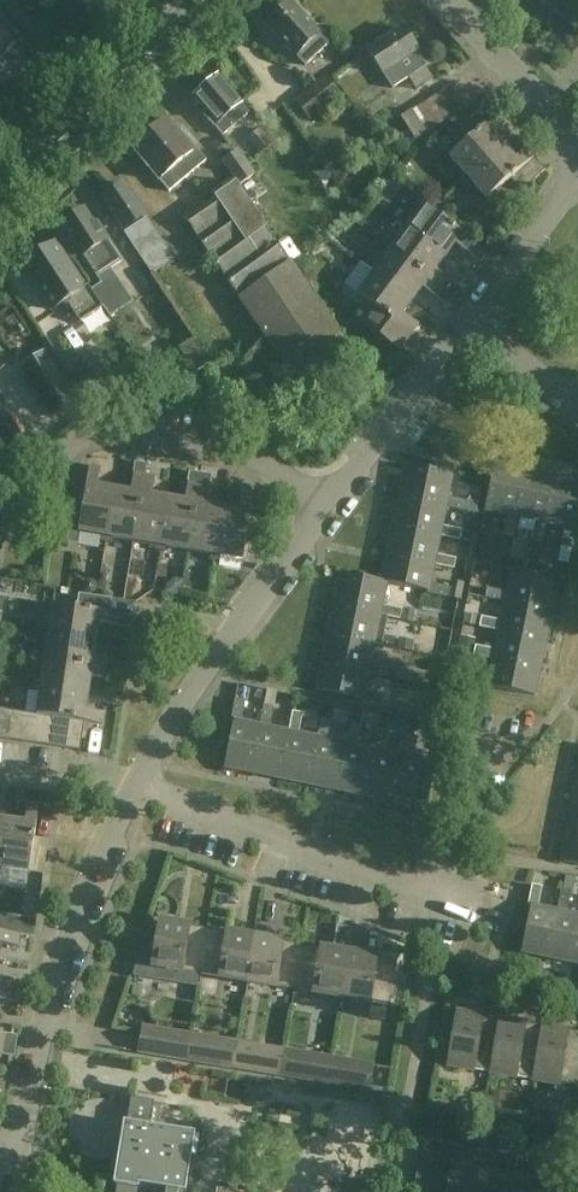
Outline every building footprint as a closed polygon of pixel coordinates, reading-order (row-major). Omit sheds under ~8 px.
[(562,16),(548,0),(541,0),(534,6),(552,25),(562,16)] [(321,35),(292,3),(267,25),(296,57),(297,56),(305,66),(328,45),(320,35),(321,35)] [(403,29),(368,51),(393,89),(408,79),(416,90),(432,80),(425,68),(426,67),(417,52),(418,51),(403,29)] [(204,115),(215,127),(216,127),(224,136),(250,113),(241,104),(242,103),(218,76),(195,97),(208,112),(204,115)] [(296,100),(311,118),(340,95),(326,77),(296,100)] [(443,91),(401,117),(409,130),(401,134),(408,146),(428,134),(427,132),(457,113),(443,91)] [(461,178),(465,182),(505,146),(494,133),(508,121),(500,112),(493,118),(484,108),(460,130),(469,140),(450,157),(465,174),(461,178)] [(181,135),(167,120),(154,131),(149,131),(139,140),(138,145),(134,149),(170,192),(206,161),(197,150),(197,148),(184,133),(181,135)] [(272,144),(259,129),(248,139),(260,154),(272,144)] [(487,199),(510,179),(521,191),(545,170),(534,158),(538,155),(530,146),(516,158),(505,146),(465,182),(468,186),(473,183),(487,199)] [(224,161),(240,186),(256,175),(240,151),(224,161)] [(237,183),(216,197),(216,198),(187,218),(304,394),(357,358),(237,183)] [(146,216),(125,184),(105,197),(126,229),(146,216)] [(406,221),(403,225),(446,258),(456,244),(481,262),(488,252),(424,206),(411,224),(406,221)] [(82,257),(84,256),(98,277),(123,261),(99,222),(95,225),(85,209),(61,225),(82,257)] [(357,225),(368,233),(376,223),(365,215),(357,225)] [(147,218),(125,232),(153,275),(175,260),(147,218)] [(404,232),(391,250),(455,298),(462,289),(436,271),(446,258),(403,225),(400,230),(404,232)] [(54,244),(22,265),(52,310),(65,301),(80,323),(104,307),(93,290),(92,291),(88,285),(84,288),(54,244)] [(374,266),(371,270),(413,302),(423,288),(449,307),(455,298),(391,250),(378,268),(374,266)] [(404,315),(413,302),(371,270),(368,274),(371,277),(358,295),(373,306),(362,322),(393,344),(404,329),(412,335),(419,326),(404,315)] [(104,307),(110,316),(132,302),(114,276),(93,290),(104,307)] [(192,339),(178,348),(196,373),(210,363),(192,339)] [(20,368),(52,417),(76,401),(44,352),(20,368)] [(75,367),(96,399),(113,388),(91,356),(75,367)] [(13,411),(4,417),(6,421),(4,422),(15,440),(28,432),(17,414),(15,415),(13,411)] [(134,473),(135,474),(132,492),(115,490),(106,542),(112,543),(113,538),(134,542),(145,475),(147,464),(135,462),(134,473)] [(514,537),(518,517),(514,517),(524,469),(495,463),(485,511),(508,515),(504,535),(514,537)] [(400,494),(447,504),(446,507),(466,512),(468,502),(448,498),(453,475),(406,465),(400,494)] [(102,536),(101,541),(106,542),(115,490),(99,487),(102,468),(90,466),(82,511),(63,508),(58,541),(78,544),(80,532),(102,536)] [(524,469),(514,517),(518,517),(537,521),(533,541),(543,543),(547,523),(543,523),(553,475),(524,469)] [(167,547),(189,551),(201,474),(191,472),(186,501),(170,499),(160,551),(166,552),(167,547)] [(212,476),(201,474),(189,551),(210,555),(209,560),(215,560),(223,507),(207,505),(212,476)] [(155,550),(160,551),(170,499),(152,495),(156,477),(145,475),(134,542),(156,545),(155,550)] [(576,530),(572,529),(577,502),(577,481),(553,475),(543,523),(547,523),(566,527),(562,546),(571,549),(576,530)] [(240,510),(223,507),(215,560),(220,561),(221,556),(243,560),(246,542),(260,544),(266,514),(251,512),(254,494),(243,492),(240,510)] [(441,533),(441,536),(460,540),(462,531),(442,527),(446,507),(447,504),(400,494),(394,523),(441,533)] [(479,504),(468,502),(466,512),(477,514),(479,504)] [(388,552),(435,562),(435,565),(454,569),(456,560),(437,555),(441,536),(441,533),(394,523),(388,552)] [(382,581),(388,583),(428,591),(427,594),(448,598),(450,589),(431,584),(435,565),(435,562),(388,552),(382,581)] [(505,602),(506,599),(553,609),(559,580),(511,570),(507,593),(487,589),(485,598),(505,602)] [(382,582),(341,573),(335,602),(382,612),(381,615),(388,617),(400,620),(402,610),(383,606),(388,583),(382,581),(382,582)] [(45,627),(44,632),(97,640),(99,623),(132,628),(133,617),(110,613),(112,600),(79,595),(77,608),(52,605),(49,627),(45,627)] [(479,627),(499,631),(500,628),(547,638),(553,609),(506,599),(505,602),(501,622),(481,617),(479,627)] [(382,612),(335,602),(329,631),(376,641),(375,645),(394,649),(396,639),(384,636),(388,617),(381,615),(382,612)] [(476,646),(474,656),(493,660),(494,657),(541,667),(547,638),(500,628),(499,631),(495,650),(476,646)] [(376,641),(329,631),(322,660),(370,670),(369,674),(412,683),(414,673),(371,664),(375,645),(376,641)] [(47,638),(44,659),(112,669),(113,659),(94,656),(97,640),(44,632),(43,637),(47,638)] [(494,657),(493,660),(489,679),(470,675),(468,685),(489,689),(489,687),(535,696),(541,667),(494,657)] [(37,681),(36,686),(89,694),(91,677),(110,680),(112,669),(44,659),(41,682),(37,681)] [(370,670),(322,660),(316,689),(362,699),(362,702),(382,706),(384,696),(365,692),(369,674),(370,670)] [(69,720),(85,722),(103,725),(105,713),(86,711),(89,694),(36,686),(36,692),(39,692),(36,715),(40,716),(56,718),(69,720)] [(234,722),(225,768),(253,773),(263,726),(260,726),(241,722),(245,702),(235,700),(231,721),(234,722)] [(263,726),(253,773),(282,779),(292,732),(289,731),(270,728),(274,708),(264,706),(260,726),(263,726)] [(0,710),(0,739),(8,740),(12,711),(0,710)] [(22,742),(26,713),(12,711),(8,740),(22,742)] [(292,732),(282,779),(311,785),(321,738),(318,737),(299,734),(303,714),(293,712),(289,731),(292,732)] [(32,714),(26,713),(22,742),(36,744),(40,716),(36,715),(32,714)] [(52,747),(56,718),(40,716),(36,744),(52,747)] [(65,748),(69,720),(56,718),(52,747),(65,748)] [(321,738),(311,785),(340,791),(350,744),(346,743),(327,739),(331,720),(322,718),(318,737),(321,738)] [(80,751),(85,722),(69,720),(65,748),(80,751)] [(350,744),(340,791),(369,797),(379,750),(375,749),(356,745),(360,726),(350,724),(346,743),(350,744)] [(379,750),(369,797),(398,803),(408,756),(404,755),(385,751),(389,732),(379,730),(375,749),(379,750)] [(408,756),(398,803),(427,809),(437,762),(414,757),(418,738),(408,735),(404,755),(408,756)] [(6,874),(7,869),(30,872),(40,806),(29,804),(26,823),(10,820),(1,873),(6,874)] [(574,804),(568,833),(577,835),(577,804),(574,804)] [(1,873),(10,820),(0,819),(0,873),(1,873)] [(568,833),(562,862),(577,865),(577,835),(568,833)] [(561,911),(558,911),(539,907),(543,887),(533,885),(528,906),(531,907),(521,952),(551,959),(561,911)] [(551,959),(577,964),(577,915),(567,913),(571,893),(562,891),(558,911),(561,911),(551,959)] [(0,945),(19,948),(23,918),(0,914),(0,946),(0,945)] [(209,930),(160,922),(151,978),(199,986),(201,975),(209,930)] [(248,982),(256,937),(209,930),(201,975),(248,982)] [(256,937),(248,982),(295,990),(303,945),(256,937)] [(295,990),(342,998),(342,997),(350,953),(303,945),(295,990)] [(350,953),(342,997),(342,998),(390,1006),(392,998),(394,999),(398,987),(398,976),(395,975),(398,961),(350,953)] [(25,993),(26,982),(0,979),(0,989),(25,993)] [(23,1003),(25,993),(0,989),(0,1000),(23,1003)] [(448,1065),(492,1073),(501,1019),(457,1012),(448,1065)] [(544,1027),(501,1019),(492,1073),(535,1080),(544,1027)] [(192,1034),(142,1025),(137,1054),(187,1062),(192,1034)] [(544,1027),(535,1080),(577,1087),(577,1032),(544,1027)] [(4,1045),(16,1047),(18,1036),(0,1034),(0,1044),(4,1045)] [(218,1066),(234,1068),(238,1041),(223,1038),(218,1066)] [(284,1049),(238,1041),(234,1068),(281,1077),(285,1049),(284,1049)] [(15,1058),(16,1047),(4,1045),(0,1044),(0,1056),(15,1058)] [(332,1057),(285,1049),(281,1077),(328,1085),(332,1057)] [(375,1065),(332,1057),(328,1085),(370,1093),(375,1065)] [(192,1133),(151,1127),(155,1101),(132,1098),(117,1191),(183,1191),(192,1133)] [(546,1105),(535,1103),(532,1119),(543,1121),(546,1105)] [(555,1182),(525,1177),(528,1158),(426,1141),(422,1169),(418,1168),(414,1191),(553,1191),(555,1182)]
